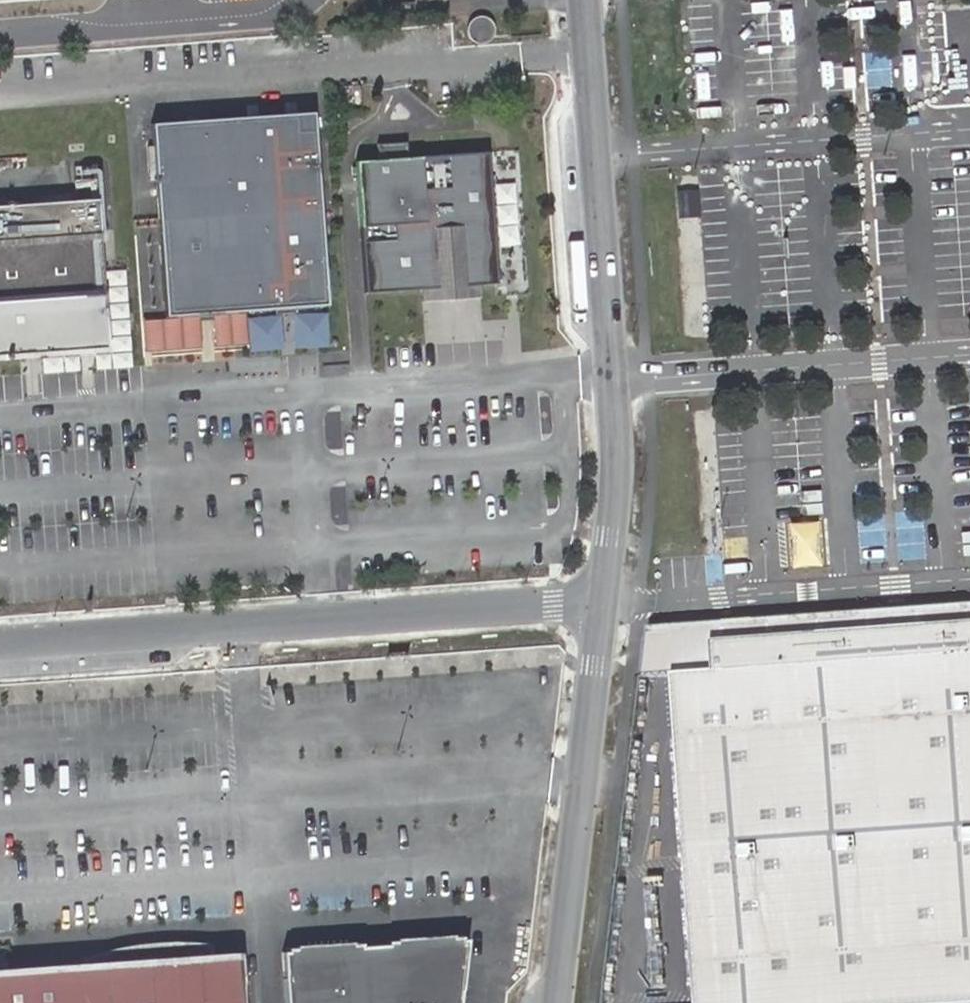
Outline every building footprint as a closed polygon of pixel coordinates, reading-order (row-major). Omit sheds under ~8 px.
[(722,122),(809,116),(800,0),(713,0),(722,122)] [(492,41),(496,38),(499,34),(501,29),(500,24),(498,19),(495,16),(490,13),(485,13),(481,13),(477,16),(474,19),(472,23),(471,28),(472,33),(475,37),(478,40),(482,41),(487,42),(492,41)] [(317,113),(157,124),(170,316),(331,304),(317,113)] [(405,142),(377,144),(378,160),(355,161),(366,292),(454,286),(497,282),(487,152),(406,158),(405,142)] [(0,206),(0,360),(31,357),(112,352),(107,291),(92,292),(89,240),(98,239),(95,199),(0,206)] [(794,519),(794,562),(827,563),(827,519),(794,519)] [(714,643),(848,633),(850,663),(948,655),(946,625),(969,623),(969,603),(897,608),(712,622),(714,643)] [(674,675),(698,1002),(969,1002),(969,623),(946,625),(948,655),(850,663),(848,633),(714,643),(715,671),(674,675)] [(297,953),(296,949),(287,949),(288,952),(282,953),(285,1002),(461,1002),(469,942),(465,942),(464,938),(455,939),(455,944),(398,947),(398,943),(388,943),(388,947),(363,948),(363,945),(354,945),(354,950),(322,950),(297,953)] [(239,953),(0,969),(0,1002),(242,1002),(239,953)]
